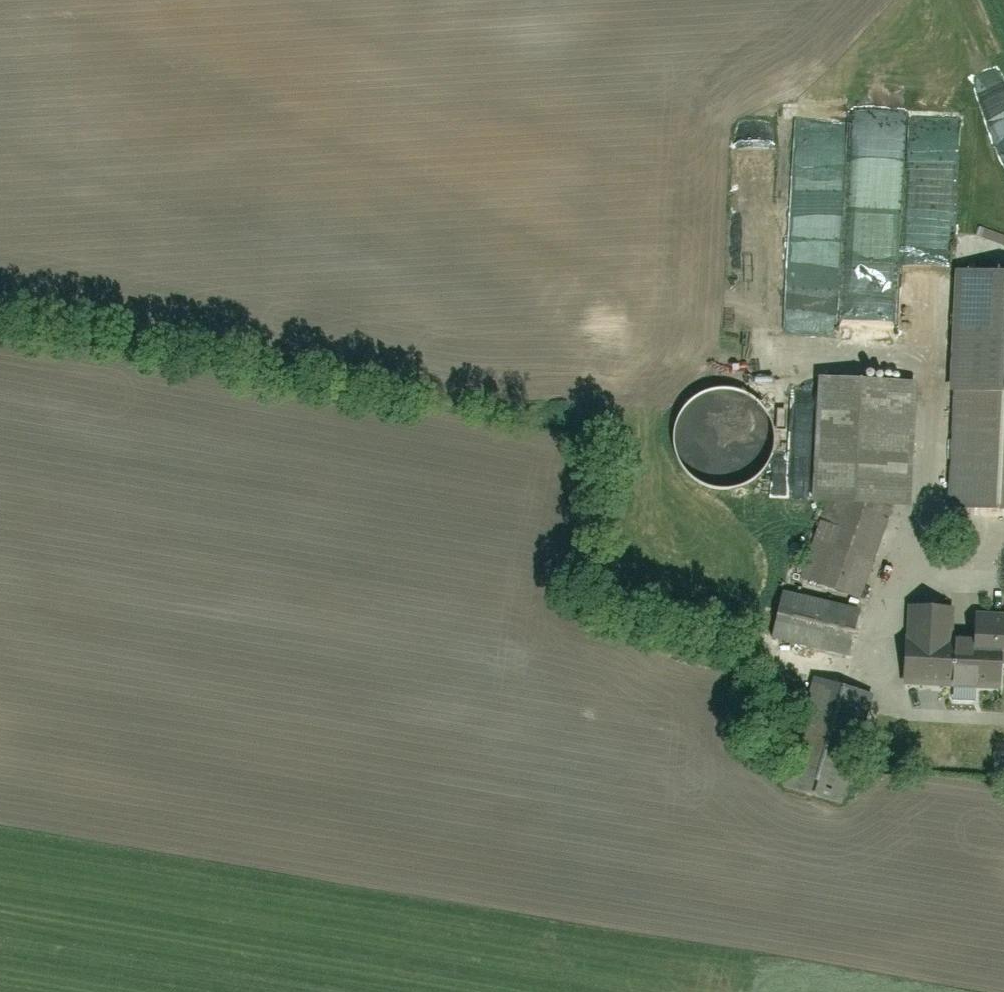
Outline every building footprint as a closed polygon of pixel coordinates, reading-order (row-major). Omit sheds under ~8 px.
[(952,276),(946,512),(1003,514),(1003,277),(952,276)] [(806,377),(803,503),(827,504),(790,595),(777,592),(765,639),(845,659),(857,612),(851,610),(894,505),(904,505),(907,380),(806,377)] [(752,400),(737,393),(720,391),(704,394),(690,403),(680,416),(674,431),(673,447),(678,464),(689,477),(703,487),(720,491),(737,489),(752,482),(764,469),(771,454),(773,440),(771,426),(764,412),(752,400)] [(921,685),(921,690),(996,692),(997,660),(1003,661),(1003,624),(974,623),(973,645),(936,644),(937,601),(893,600),(891,684),(921,685)] [(777,791),(839,809),(870,703),(809,685),(777,791)]
